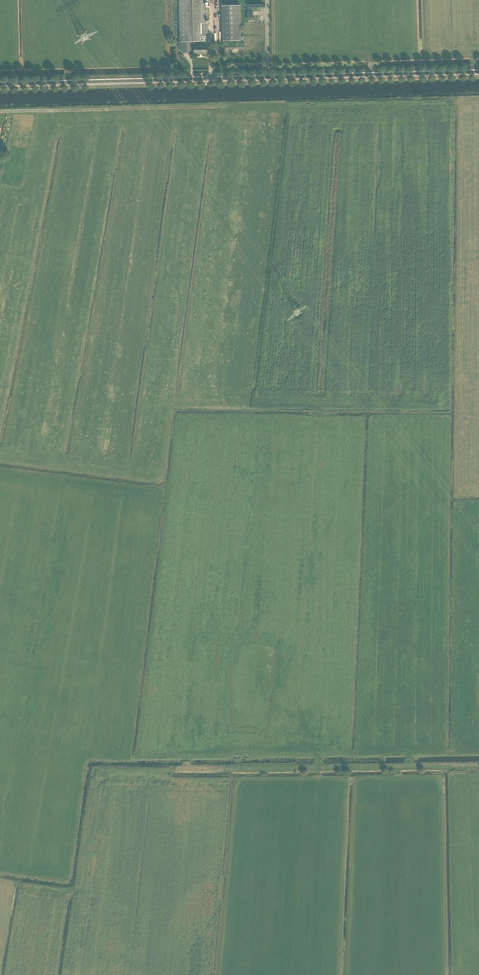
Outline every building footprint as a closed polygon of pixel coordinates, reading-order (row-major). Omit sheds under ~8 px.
[(180,42),(183,42),(183,53),(191,52),(191,51),(194,51),(194,54),(207,53),(207,46),(194,46),(194,47),(194,42),(206,41),(206,37),(208,37),(208,23),(209,23),(209,8),(206,8),(206,0),(180,0),(180,42)] [(222,6),(223,41),(241,41),(240,5),(222,6)]
